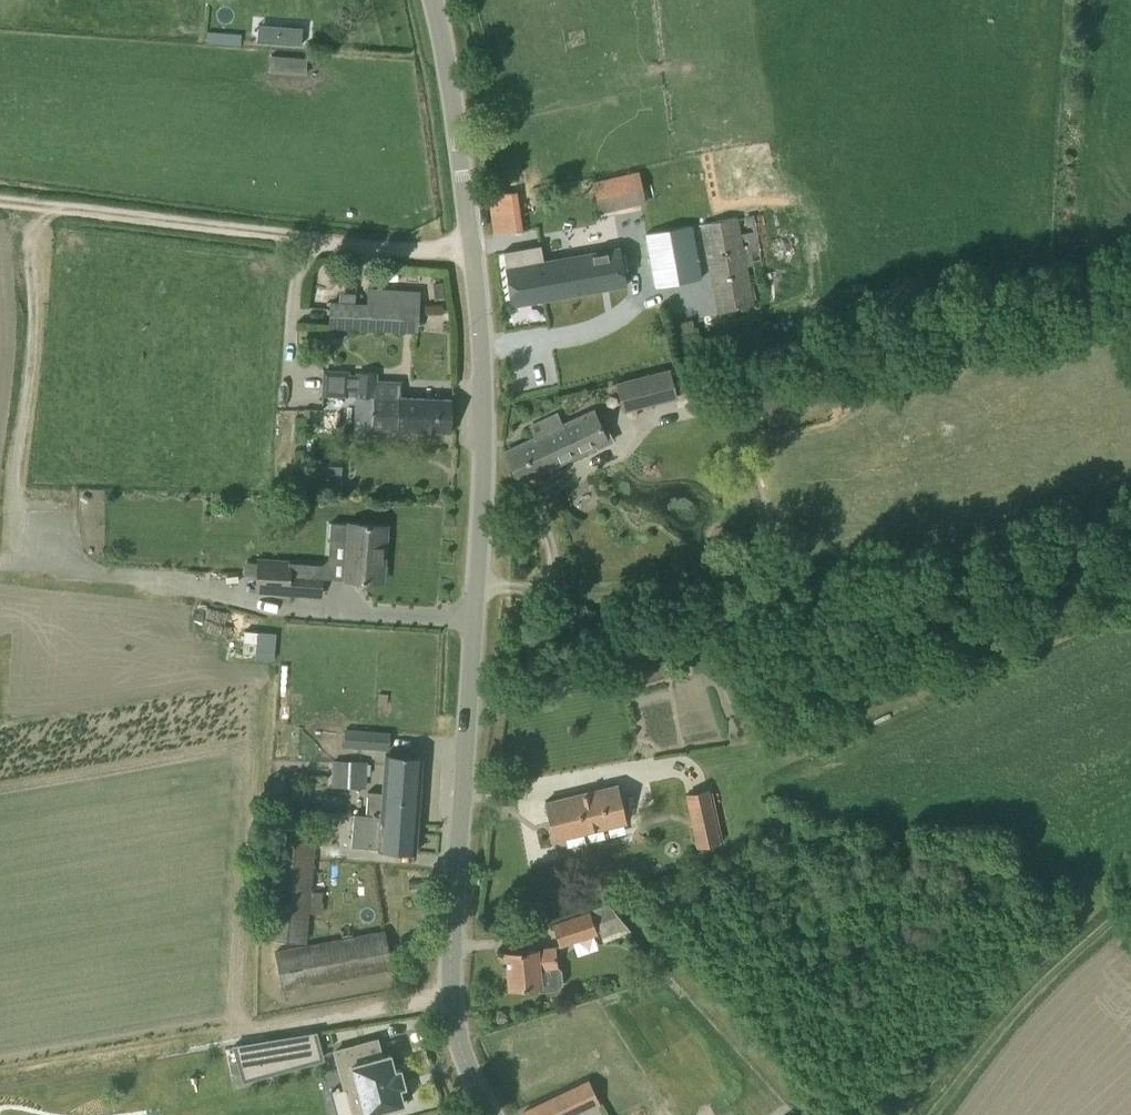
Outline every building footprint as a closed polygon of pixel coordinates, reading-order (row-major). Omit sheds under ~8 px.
[(258,24),(257,41),(301,44),(302,27),(258,24)] [(307,57),(271,55),(270,72),(305,75),(307,57)] [(638,171),(592,182),(600,212),(645,201),(645,200),(638,171)] [(522,230),(516,191),(489,194),(494,234),(522,230)] [(736,218),(700,224),(703,243),(710,276),(716,310),(754,303),(747,265),(753,264),(753,261),(762,260),(753,214),(736,218)] [(691,226),(645,235),(655,286),(701,278),(695,245),(691,226)] [(540,245),(503,251),(503,253),(504,253),(506,267),(505,267),(511,305),(626,285),(620,246),(618,247),(543,261),(540,245)] [(329,324),(418,329),(420,291),(367,289),(366,305),(330,303),(329,324)] [(681,360),(772,338),(768,322),(701,339),(698,327),(694,328),(692,319),(673,324),(681,360)] [(668,369),(616,382),(623,408),(675,395),(670,378),(696,372),(693,363),(668,369)] [(355,427),(428,430),(450,431),(452,399),(429,398),(373,395),(374,374),(357,373),(350,373),(350,370),(323,369),(322,396),(348,397),(348,390),(355,390),(355,397),(356,397),(355,427)] [(536,437),(505,452),(518,479),(518,481),(596,444),(598,447),(611,440),(612,440),(603,422),(599,424),(593,410),(562,425),(557,414),(531,426),(536,437)] [(327,557),(325,577),(343,578),(360,580),(382,581),(386,525),(364,524),(347,522),(344,559),(327,557)] [(322,574),(292,572),(293,560),(258,558),(257,562),(245,561),(244,573),(256,574),(255,591),(321,595),(322,574)] [(278,656),(279,629),(247,628),(246,654),(278,656)] [(362,731),(345,730),(344,746),(389,749),(390,733),(362,731)] [(365,815),(417,820),(421,757),(399,755),(384,754),(381,793),(367,792),(365,815)] [(367,762),(331,760),(330,785),(365,787),(367,762)] [(576,834),(624,823),(615,784),(566,796),(544,801),(554,840),(576,834)] [(685,794),(696,847),(720,842),(719,836),(721,836),(712,791),(709,792),(709,789),(685,794)] [(417,820),(365,815),(354,814),(351,845),(377,848),(377,849),(415,852),(417,820)] [(309,890),(314,830),(277,827),(268,937),(305,940),(307,912),(321,914),(323,891),(309,890)] [(609,904),(552,925),(560,947),(597,934),(597,933),(599,932),(603,943),(631,931),(609,904)] [(370,972),(391,968),(384,931),(363,935),(274,950),(281,987),(370,972)] [(509,988),(531,986),(539,985),(539,990),(557,988),(561,983),(560,970),(555,967),(557,966),(554,947),(527,950),(505,952),(509,988)] [(320,1028),(237,1040),(242,1074),(325,1062),(320,1028)] [(348,1088),(351,1087),(359,1085),(365,1113),(404,1103),(400,1086),(406,1085),(402,1069),(396,1070),(392,1054),(383,1056),(379,1039),(338,1049),(348,1088)] [(523,1112),(524,1114),(570,1114),(573,1114),(581,1110),(598,1102),(593,1091),(588,1081),(572,1089),(563,1093),(543,1102),(539,1104),(523,1112)]
